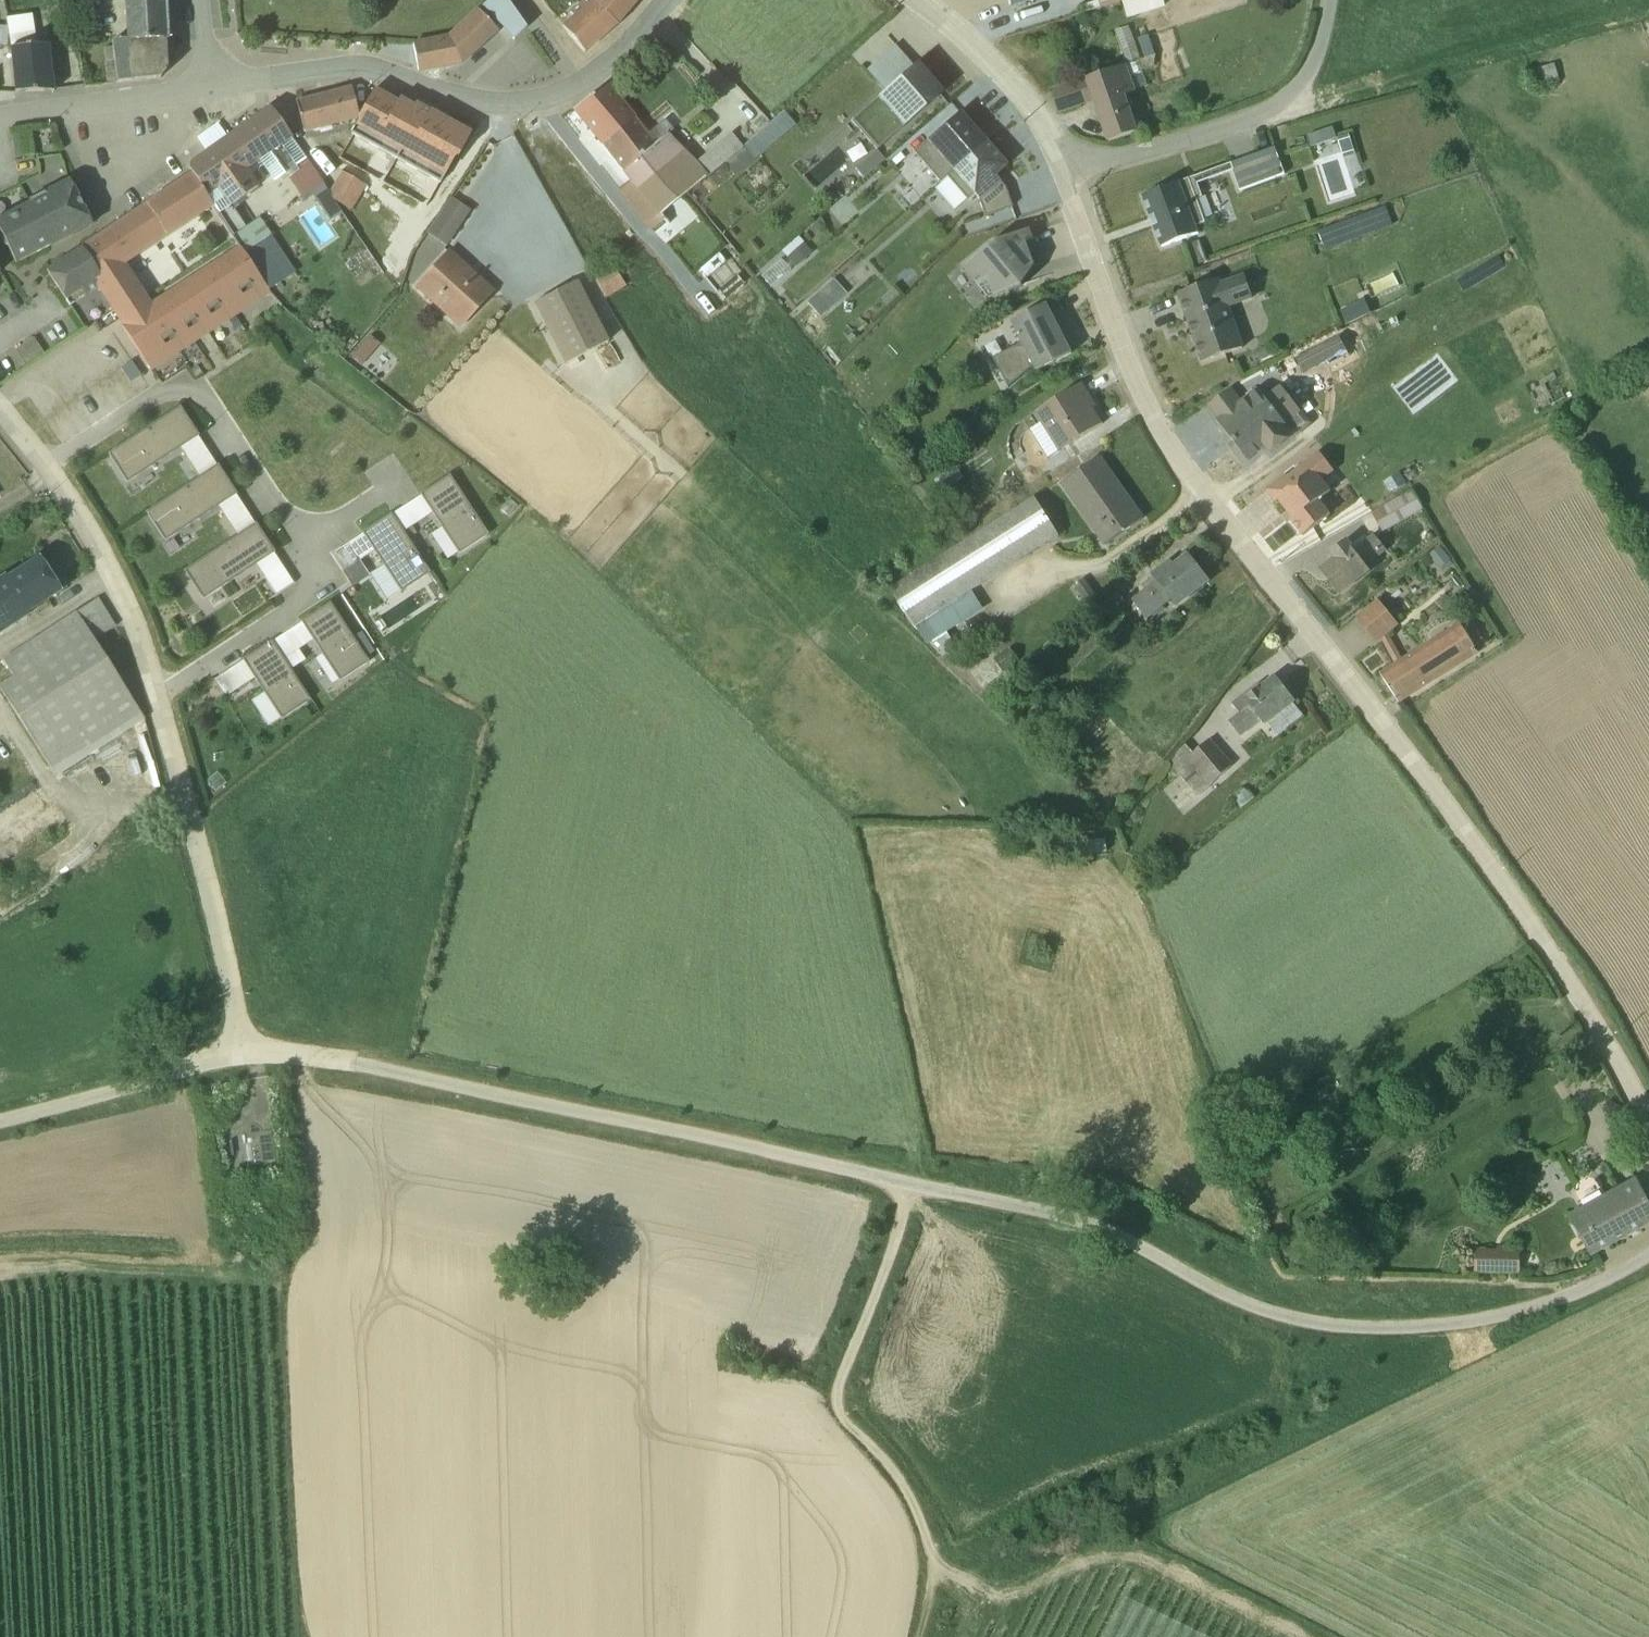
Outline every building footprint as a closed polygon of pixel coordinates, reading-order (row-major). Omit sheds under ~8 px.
[(59,40),(74,37),(67,0),(56,0),(57,7),(53,8),(59,40)] [(125,40),(164,38),(162,0),(123,0),(125,40)] [(480,8),(498,26),(512,40),(525,29),(505,0),(488,0),(480,8)] [(577,6),(604,34),(626,12),(612,0),(583,0),(577,6)] [(626,12),(637,0),(612,0),(626,12)] [(1008,13),(1048,0),(1003,0),(1008,13)] [(1103,13),(1123,7),(1144,0),(1099,0),(1103,13)] [(1123,7),(1129,23),(1167,10),(1163,0),(1144,0),(1123,7)] [(604,34),(577,6),(568,13),(571,17),(561,27),(583,53),(604,34)] [(493,28),(498,26),(480,8),(477,10),(475,8),(447,36),(411,43),(416,71),(417,72),(458,64),(494,30),(493,28)] [(32,14),(5,18),(14,93),(52,92),(47,46),(37,46),(32,14)] [(1117,34),(1127,69),(1140,64),(1129,31),(1117,34)] [(166,70),(164,38),(109,42),(111,61),(103,62),(106,85),(159,79),(166,70)] [(1148,39),(1139,42),(1146,62),(1155,59),(1148,39)] [(863,75),(881,96),(909,71),(891,50),(863,75)] [(1143,74),(1159,69),(1155,59),(1127,69),(1136,93),(1149,88),(1144,75),(1140,75),(1140,74),(1143,74)] [(1538,90),(1563,82),(1558,66),(1533,73),(1538,90)] [(849,123),(874,152),(938,97),(913,68),(909,71),(881,96),(849,123)] [(1127,69),(1052,95),(1059,116),(1096,104),(1110,145),(1138,135),(1126,99),(1136,95),(1127,69)] [(633,119),(605,85),(572,110),(600,146),(633,119)] [(350,88),(295,103),(303,133),(356,121),(358,118),(350,88)] [(356,121),(348,135),(438,184),(453,158),(455,159),(469,135),(419,108),(418,111),(398,100),(396,103),(372,90),(358,118),(356,121)] [(189,173),(212,207),(267,289),(294,273),(258,218),(243,228),(229,206),(257,187),(246,171),(259,162),(274,183),(305,159),(289,140),(269,109),(190,164),(190,170),(188,171),(189,173)] [(793,130),(781,115),(739,151),(737,149),(720,164),(733,180),(793,130)] [(981,146),(956,117),(911,156),(937,185),(944,179),(981,146)] [(600,146),(658,217),(737,149),(728,137),(693,166),(658,124),(646,134),(633,119),(600,146)] [(1311,150),(1337,141),(1333,132),(1308,140),(1311,150)] [(1345,163),(1356,160),(1350,138),(1338,142),(1345,163)] [(1002,170),(981,146),(944,179),(963,200),(967,197),(974,204),(975,203),(982,221),(1008,211),(1001,192),(991,179),(1002,170)] [(1144,200),(1163,251),(1200,237),(1196,229),(1206,225),(1197,203),(1203,200),(1198,187),(1233,174),(1240,194),(1284,177),(1275,151),(1144,200)] [(861,182),(881,164),(873,155),(852,173),(861,182)] [(307,161),(287,173),(305,202),(313,198),(327,221),(338,214),(307,161)] [(364,186),(339,172),(327,194),(331,200),(335,202),(350,211),(364,186)] [(166,237),(212,207),(189,173),(166,189),(144,203),(166,237)] [(67,179),(42,192),(41,194),(27,201),(27,203),(0,217),(0,237),(15,264),(91,226),(67,179)] [(468,213),(449,200),(426,234),(445,247),(468,213)] [(100,280),(166,237),(144,203),(79,246),(100,280)] [(1384,209),(1319,234),(1326,252),(1392,230),(1392,229),(1384,209)] [(961,268),(975,287),(989,283),(996,299),(1023,289),(1019,276),(1036,269),(1023,234),(984,248),(986,255),(961,268)] [(799,240),(783,257),(796,269),(812,252),(799,240)] [(268,293),(238,247),(203,270),(233,316),(268,293)] [(45,270),(67,306),(102,284),(80,248),(45,270)] [(493,292),(447,250),(412,288),(458,330),(493,292)] [(760,278),(769,290),(791,271),(781,260),(760,278)] [(590,275),(603,299),(623,288),(610,264),(590,275)] [(180,350),(192,342),(162,296),(150,304),(124,265),(100,280),(102,284),(96,289),(149,370),(180,350)] [(233,316),(203,270),(162,296),(192,342),(233,316)] [(1219,282),(1179,297),(1204,365),(1245,351),(1231,311),(1253,302),(1245,277),(1222,286),(1220,282),(1219,282)] [(608,342),(577,281),(532,304),(563,365),(608,342)] [(830,283),(804,306),(817,321),(843,298),(830,283)] [(1038,375),(1073,356),(1048,308),(1012,326),(1023,347),(995,362),(1010,390),(1034,371),(1038,375)] [(354,353),(380,379),(399,360),(373,334),(354,353)] [(31,338),(13,351),(23,366),(42,353),(31,338)] [(1036,417),(1060,454),(1103,427),(1094,411),(1098,409),(1083,386),(1036,417)] [(1266,450),(1271,458),(1294,441),(1284,428),(1302,415),(1282,390),(1266,402),(1258,392),(1216,425),(1228,441),(1230,440),(1249,464),(1266,450)] [(196,437),(197,436),(178,407),(106,454),(125,483),(177,449),(197,478),(215,466),(196,437)] [(1104,549),(1144,521),(1101,459),(1061,488),(1104,549)] [(1291,523),(1303,539),(1331,518),(1320,504),(1331,495),(1307,464),(1286,481),(1293,491),(1278,502),(1292,522),(1291,523)] [(234,495),(235,494),(216,465),(144,513),(163,542),(216,507),(235,536),(253,524),(234,495)] [(486,535),(448,476),(418,495),(419,496),(391,515),(402,533),(431,515),(457,554),(486,536),(486,535)] [(1373,517),(1382,535),(1423,512),(1412,494),(1373,517)] [(931,647),(944,660),(959,650),(949,636),(965,625),(965,624),(985,612),(974,595),(1061,539),(1035,500),(891,592),(916,632),(917,631),(928,648),(931,647)] [(428,574),(389,514),(360,533),(361,534),(332,553),(353,586),(367,577),(358,563),(373,553),(399,592),(428,574)] [(272,553),(273,553),(254,524),(182,571),(201,600),(254,566),(274,596),(292,584),(272,553)] [(1336,562),(1322,573),(1340,596),(1370,574),(1367,570),(1387,554),(1374,537),(1354,552),(1352,550),(1353,549),(1347,543),(1332,556),(1336,562)] [(1178,611),(1210,585),(1188,556),(1174,566),(1171,562),(1151,576),(1154,579),(1142,588),(1146,593),(1133,603),(1147,622),(1171,604),(1178,611)] [(37,605),(58,591),(55,586),(57,584),(50,574),(48,575),(37,559),(0,580),(0,631),(37,605)] [(1097,597),(1085,581),(1071,592),(1083,610),(1097,600),(1096,599),(1097,597)] [(113,628),(95,600),(1,660),(10,677),(0,684),(0,694),(49,769),(65,760),(83,750),(87,753),(142,719),(94,641),(113,628)] [(351,639),(328,603),(299,622),(300,623),(271,642),(290,671),(304,662),(297,651),(312,641),(338,682),(367,663),(364,658),(373,653),(360,633),(351,639)] [(1379,603),(1357,620),(1377,646),(1382,643),(1396,668),(1403,664),(1389,638),(1400,629),(1379,603)] [(1381,678),(1399,705),(1478,655),(1473,648),(1475,647),(1466,634),(1465,634),(1461,628),(1381,678)] [(308,700),(270,642),(241,660),(242,661),(212,681),(223,699),(253,679),(280,719),(308,700)] [(1020,663),(1010,650),(994,662),(992,660),(972,676),(987,696),(1016,673),(1014,669),(1020,663)] [(1229,724),(1242,740),(1261,724),(1264,728),(1294,704),(1276,680),(1262,691),(1259,688),(1233,707),(1240,715),(1229,724)] [(1170,764),(1198,799),(1233,767),(1211,742),(1193,756),(1186,748),(1170,764)] [(1636,1183),(1575,1216),(1596,1255),(1648,1226),(1648,1207),(1636,1183)] [(1520,1252),(1476,1251),(1475,1274),(1520,1275),(1520,1252)]
